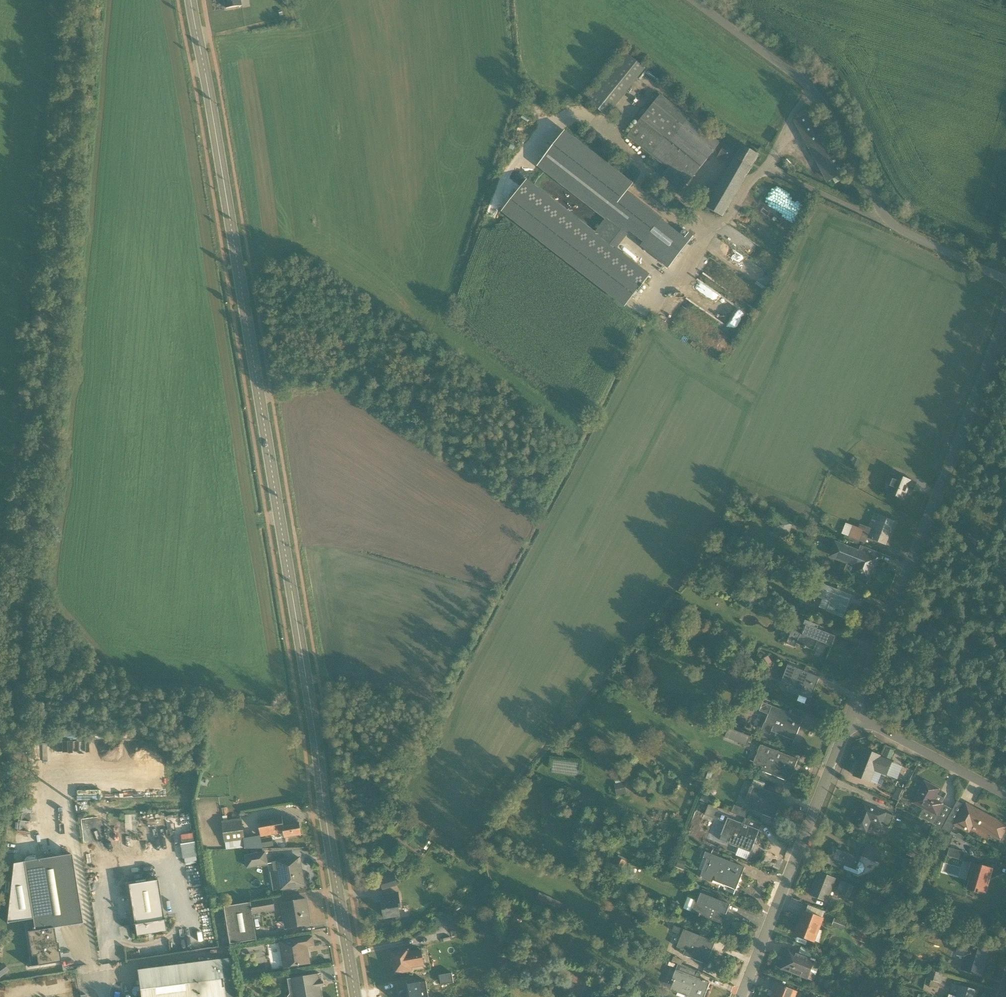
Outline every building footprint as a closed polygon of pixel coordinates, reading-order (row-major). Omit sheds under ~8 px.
[(240,0),(224,0),(226,9),(241,7),(240,0)] [(645,69),(625,53),(587,101),(607,117),(645,69)] [(690,181),(714,151),(719,155),(717,159),(730,166),(718,187),(712,184),(700,204),(723,217),(759,155),(742,146),(737,154),(720,143),(660,95),(627,137),(668,169),(662,175),(682,190),(690,181)] [(501,212),(624,307),(650,275),(617,249),(629,234),(642,243),(639,247),(669,269),(694,236),(689,233),(684,238),(662,220),(663,218),(628,191),(634,184),(565,131),(536,168),(604,220),(595,232),(527,179),(501,212)] [(857,471),(861,460),(853,458),(849,469),(857,471)] [(889,486),(886,494),(903,500),(908,488),(913,490),(916,483),(889,473),(885,484),(889,486)] [(789,538),(794,522),(778,517),(773,534),(789,538)] [(846,524),(842,533),(866,544),(868,539),(885,546),(894,525),(878,518),(872,531),(859,525),(857,529),(846,524)] [(866,581),(875,559),(833,542),(827,557),(846,565),(843,572),(866,581)] [(830,592),(814,586),(809,599),(824,605),(820,616),(842,625),(854,595),(832,587),(830,592)] [(791,630),(787,641),(796,645),(813,652),(817,642),(830,647),(834,636),(822,631),(823,627),(802,619),(797,632),(791,630)] [(795,669),(789,666),(782,683),(789,686),(787,691),(811,701),(813,695),(820,678),(795,669)] [(803,720),(771,707),(762,729),(794,742),(803,720)] [(760,745),(751,767),(788,783),(797,761),(760,745)] [(902,767),(891,762),(890,762),(894,752),(887,749),(882,759),(879,758),(880,757),(863,750),(858,763),(859,763),(854,776),(854,777),(870,783),(874,772),(885,777),(886,776),(897,781),(902,767)] [(96,780),(96,796),(111,795),(111,780),(96,780)] [(617,794),(627,793),(626,782),(616,783),(617,794)] [(939,790),(926,782),(914,803),(923,808),(918,818),(941,830),(951,810),(933,801),(939,790)] [(782,798),(752,786),(745,803),(753,806),(751,810),(773,819),(782,798)] [(899,800),(903,789),(898,787),(894,798),(899,800)] [(958,803),(943,830),(951,834),(955,828),(968,835),(972,827),(1000,842),(1005,832),(1005,827),(967,805),(966,807),(958,803)] [(732,812),(746,818),(749,809),(735,804),(732,812)] [(889,829),(893,817),(863,805),(854,828),(867,833),(871,822),(889,829)] [(138,814),(125,814),(126,831),(138,831),(138,814)] [(283,834),(284,838),(301,836),(299,823),(283,826),(282,817),(258,820),(260,837),(283,834)] [(743,824),(727,818),(720,836),(728,840),(726,844),(749,854),(761,826),(745,819),(743,824)] [(244,847),(244,849),(255,847),(253,837),(245,838),(242,819),(222,822),(226,850),(244,847)] [(273,838),(261,840),(262,848),(274,847),(273,838)] [(426,851),(431,843),(427,841),(422,848),(426,851)] [(886,851),(867,844),(862,857),(881,865),(886,851)] [(860,858),(832,847),(827,859),(829,860),(827,863),(857,875),(862,874),(864,868),(862,863),(859,862),(860,858)] [(949,856),(964,860),(967,851),(951,847),(949,856)] [(266,854),(246,856),(247,868),(268,865),(266,854)] [(82,923),(71,855),(22,863),(33,932),(28,933),(32,957),(37,956),(39,966),(58,963),(53,928),(82,923)] [(700,879),(735,893),(744,870),(709,856),(700,879)] [(299,859),(272,863),(273,872),(270,872),(273,891),(304,887),(299,859)] [(986,895),(993,871),(972,865),(966,890),(986,895)] [(819,874),(810,897),(827,903),(836,880),(819,874)] [(394,875),(380,879),(383,890),(397,885),(394,875)] [(158,883),(129,886),(136,937),(165,933),(158,883)] [(849,898),(854,887),(846,884),(841,895),(849,898)] [(695,892),(687,912),(721,926),(729,906),(695,892)] [(385,904),(382,904),(385,918),(400,916),(399,909),(401,908),(399,893),(384,896),(385,904)] [(306,899),(280,903),(284,929),(310,925),(306,899)] [(272,900),(223,908),(229,945),(255,941),(250,915),(274,912),(272,900)] [(451,912),(434,918),(437,929),(449,925),(448,922),(454,920),(451,912)] [(804,912),(795,935),(815,943),(825,920),(804,912)] [(849,925),(834,919),(831,926),(835,927),(833,931),(841,934),(842,930),(846,932),(849,925)] [(511,930),(503,928),(501,934),(509,937),(511,930)] [(869,933),(857,928),(854,935),(857,936),(856,940),(865,943),(869,933)] [(676,947),(685,950),(683,955),(706,965),(708,960),(715,943),(683,930),(676,947)] [(311,937),(278,943),(282,969),(308,965),(306,948),(313,947),(311,937)] [(960,945),(957,956),(965,958),(961,970),(981,976),(988,953),(960,945)] [(409,949),(391,952),(395,975),(413,972),(412,969),(424,966),(421,951),(409,953),(409,949)] [(784,960),(781,969),(813,982),(821,964),(786,950),(782,959),(784,960)] [(138,971),(140,987),(135,987),(133,989),(132,991),(132,994),(135,996),(141,996),(225,996),(220,960),(138,971)] [(670,993),(680,996),(704,996),(709,984),(697,980),(700,974),(678,965),(671,980),(674,981),(670,993)] [(928,970),(925,979),(931,981),(929,987),(937,989),(938,983),(940,983),(943,975),(928,970)] [(290,979),(293,996),(318,996),(316,988),(322,987),(320,974),(290,979)] [(878,977),(873,975),(870,983),(875,985),(878,977)] [(773,996),(796,996),(798,993),(774,984),(771,991),(775,993),(773,996)] [(868,984),(863,996),(866,996),(872,996),(876,988),(868,984)] [(977,992),(959,987),(956,996),(976,996),(977,992)]
